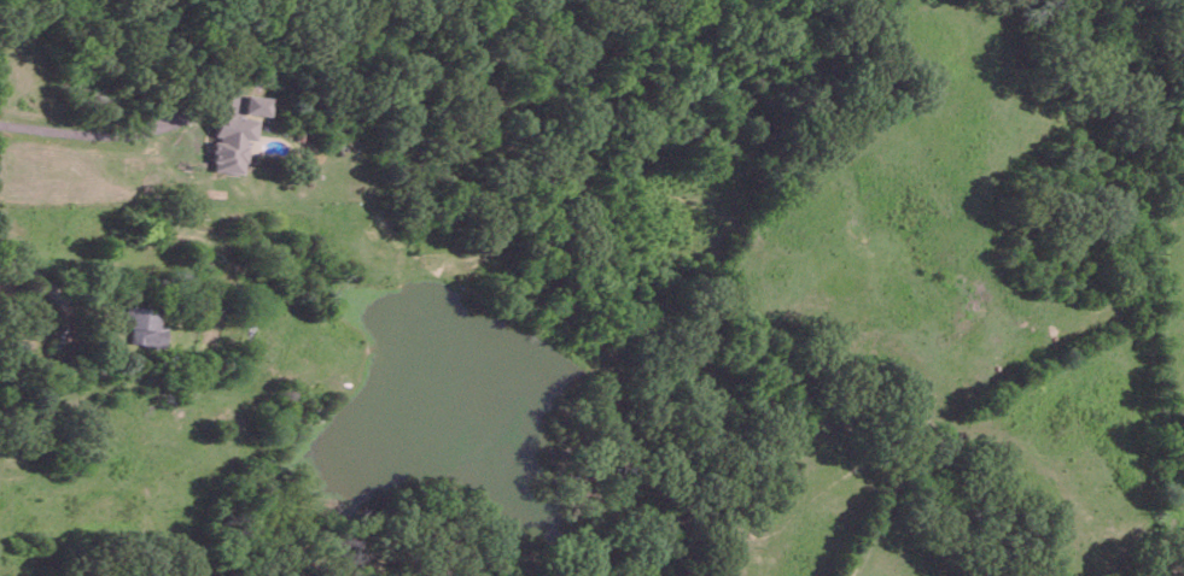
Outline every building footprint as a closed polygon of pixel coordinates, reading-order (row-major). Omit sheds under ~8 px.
[(244,112),(269,115),(271,97),(246,94),(244,112)] [(257,119),(215,115),(210,169),(244,172),(247,139),(255,139),(257,119)] [(163,346),(164,328),(155,328),(156,307),(120,305),(118,328),(128,328),(127,344),(163,346)]
